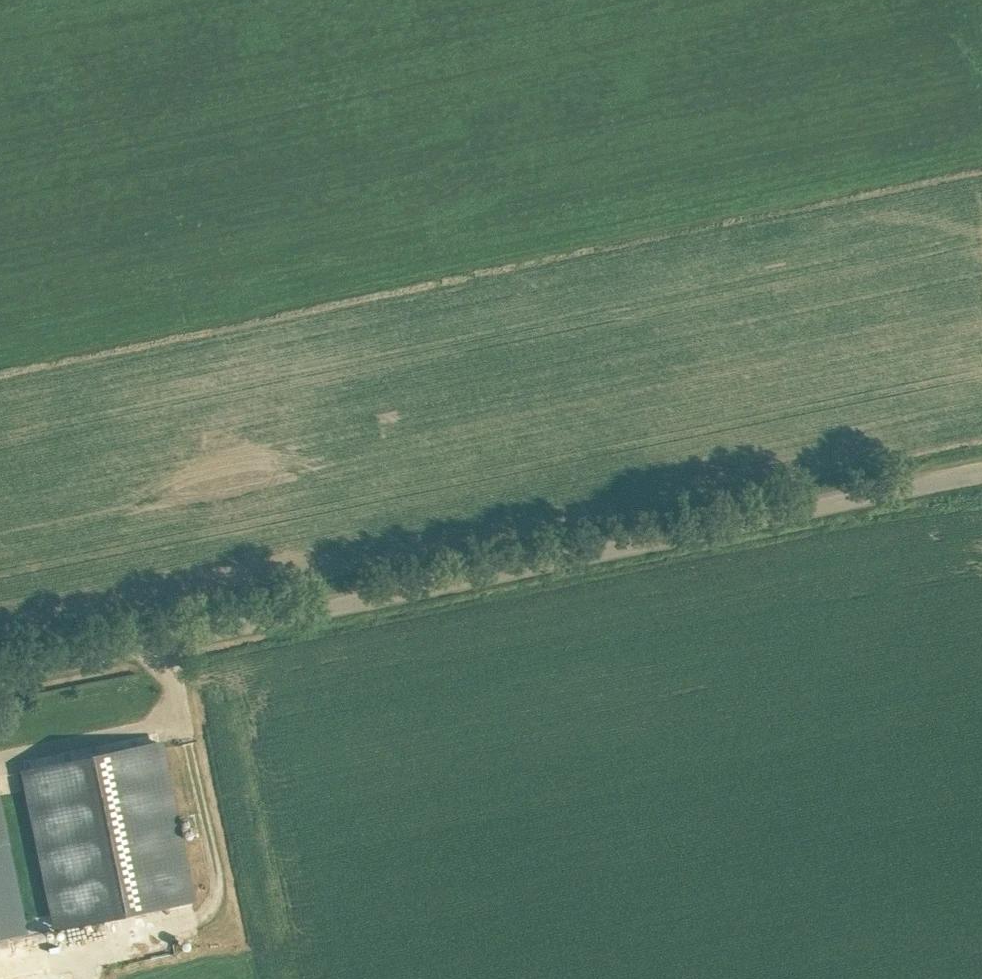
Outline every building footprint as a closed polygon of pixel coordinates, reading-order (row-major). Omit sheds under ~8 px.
[(26,770),(58,928),(192,900),(160,742),(26,770)] [(0,803),(0,939),(27,934),(0,803)]
